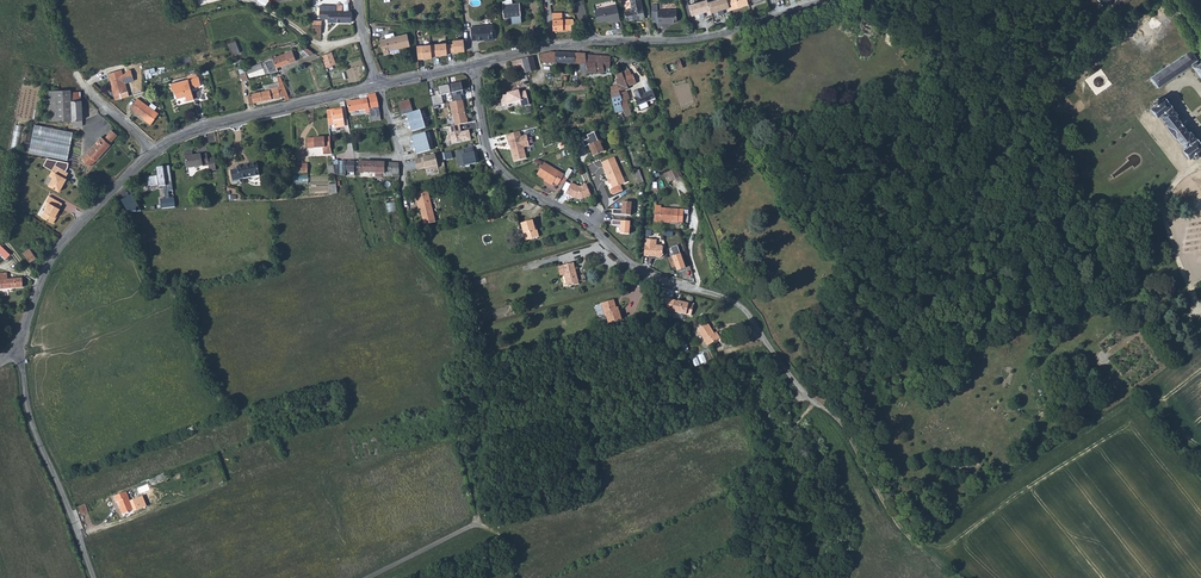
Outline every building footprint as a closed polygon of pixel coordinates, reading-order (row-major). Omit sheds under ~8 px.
[(641,0),(630,0),(632,9),(624,11),(627,21),(640,18),(640,20),(645,19),(641,0)] [(689,5),(692,16),(699,14),(700,18),(704,17),(703,12),(710,10),(708,2),(707,0),(706,0),(689,5)] [(708,2),(710,10),(711,13),(717,11),(719,15),(724,14),(723,9),(729,7),(727,0),(715,0),(708,2)] [(730,10),(735,9),(735,8),(748,4),(747,0),(727,0),(729,7),(730,10)] [(513,4),(503,5),(504,17),(513,16),(513,22),(521,21),(520,3),(513,4)] [(336,6),(320,6),(319,17),(321,19),(328,19),(328,22),(351,22),(352,12),(346,11),(342,11),(343,5),(336,4),(336,6)] [(617,5),(595,10),(598,22),(606,21),(613,19),(614,21),(614,22),(620,21),(617,5)] [(657,5),(651,5),(652,22),(658,22),(658,23),(663,22),(663,23),(672,23),(671,22),(677,22),(676,10),(658,10),(657,5)] [(576,30),(573,19),(562,19),(553,19),(553,30),(570,30),(576,30)] [(492,25),(471,27),(472,40),(477,40),(478,41),(485,40),(485,39),(493,38),(492,25)] [(322,26),(313,26),(313,34),(321,34),(322,26)] [(1178,31),(1144,54),(1155,69),(1147,74),(1149,78),(1139,86),(1146,96),(1147,96),(1148,96),(1151,95),(1155,100),(1154,102),(1151,105),(1152,107),(1164,98),(1158,88),(1162,85),(1192,65),(1194,66),(1193,67),(1200,77),(1200,61),(1200,62),(1178,31)] [(386,39),(380,40),(384,55),(389,54),(389,51),(410,46),(407,34),(394,37),(386,39)] [(235,41),(228,44),(232,56),(240,53),(235,41)] [(464,41),(453,42),(454,54),(465,53),(464,41)] [(446,45),(436,46),(437,57),(448,56),(446,45)] [(433,59),(431,46),(422,47),(424,60),(433,59)] [(285,53),(245,69),(249,78),(278,71),(276,66),(288,62),(289,63),(296,61),(292,50),(285,52),(285,53)] [(610,68),(610,58),(610,57),(597,56),(586,55),(586,54),(571,53),(559,53),(551,52),(541,55),(542,62),(580,64),(586,64),(587,73),(605,73),(604,69),(610,68)] [(331,53),(323,56),(327,67),(335,64),(331,53)] [(523,59),(524,67),(526,73),(536,70),(533,56),(523,59)] [(513,68),(513,70),(524,67),(523,59),(511,62),(513,68)] [(667,62),(669,72),(684,69),(682,59),(667,62)] [(121,70),(109,73),(110,79),(111,78),(113,85),(112,85),(112,86),(116,100),(122,98),(121,94),(128,92),(125,83),(134,81),(131,70),(126,71),(125,74),(123,75),(121,70)] [(622,73),(624,78),(631,75),(629,70),(622,73)] [(246,72),(240,74),(243,81),(248,79),(246,72)] [(610,87),(611,93),(619,90),(619,92),(628,89),(627,86),(624,78),(622,73),(616,75),(618,80),(616,81),(618,85),(610,87)] [(194,99),(192,94),(191,88),(201,85),(199,76),(194,77),(194,74),(187,76),(189,79),(171,83),(173,90),(175,90),(177,98),(185,96),(187,101),(194,99)] [(624,78),(627,86),(636,83),(633,74),(631,75),(624,78)] [(248,97),(249,103),(282,97),(283,101),(290,99),(281,76),(277,77),(279,82),(279,85),(278,87),(270,89),(270,90),(265,91),(252,93),(253,96),(248,97)] [(279,82),(264,85),(265,91),(270,90),(270,89),(278,87),(279,85),(279,82)] [(461,82),(449,85),(453,102),(462,100),(461,95),(464,95),(461,82)] [(1162,85),(1158,88),(1164,98),(1165,97),(1168,95),(1162,85)] [(634,98),(637,106),(656,98),(652,90),(644,94),(642,88),(634,92),(636,97),(634,98)] [(71,90),(48,91),(49,121),(73,120),(73,126),(83,126),(82,100),(80,100),(72,101),(71,92),(71,90)] [(500,96),(502,105),(520,101),(522,107),(529,105),(525,91),(520,92),(519,90),(507,93),(507,94),(500,96)] [(622,101),(620,93),(619,92),(619,90),(611,93),(614,104),(621,101),(622,101)] [(629,99),(627,91),(620,93),(622,101),(627,100),(629,99)] [(71,92),(72,101),(80,100),(80,92),(71,92)] [(371,121),(381,120),(380,115),(377,97),(376,97),(375,93),(367,95),(367,98),(360,100),(347,102),(349,113),(365,110),(366,113),(370,112),(371,117),(371,121)] [(1175,115),(1177,113),(1171,106),(1172,105),(1165,97),(1164,98),(1152,107),(1151,108),(1158,117),(1160,115),(1186,148),(1184,150),(1190,158),(1194,154),(1196,156),(1197,156),(1200,153),(1200,151),(1200,150),(1200,149),(1200,143),(1198,138),(1197,139),(1191,131),(1189,132),(1175,115)] [(137,98),(131,108),(135,111),(135,112),(152,124),(159,114),(137,98)] [(401,111),(402,114),(405,113),(413,111),(409,99),(399,103),(402,111),(401,111)] [(450,103),(455,126),(460,125),(468,123),(467,118),(466,118),(462,100),(453,102),(450,103)] [(334,125),(335,128),(345,126),(342,109),(327,111),(329,126),(334,125)] [(409,126),(411,132),(426,128),(420,109),(413,111),(405,113),(407,120),(404,121),(406,126),(409,126)] [(16,124),(13,149),(20,150),(24,125),(16,124)] [(73,132),(35,125),(30,152),(68,160),(73,132)] [(462,132),(460,125),(455,126),(449,127),(452,144),(471,140),(469,130),(462,132)] [(96,161),(110,145),(110,144),(118,135),(112,130),(104,139),(101,137),(87,153),(88,153),(83,159),(91,166),(96,160),(96,161)] [(413,148),(415,155),(430,150),(424,131),(417,133),(409,136),(411,143),(408,144),(410,149),(413,148)] [(509,141),(514,161),(528,158),(525,149),(530,147),(528,135),(522,136),(521,131),(506,135),(507,140),(509,141)] [(307,138),(307,149),(323,148),(323,154),(332,154),(331,146),(330,137),(307,138)] [(588,146),(593,156),(604,152),(598,137),(587,141),(589,145),(588,146)] [(474,144),(465,146),(466,153),(475,151),(474,144)] [(185,157),(186,168),(209,165),(209,171),(216,169),(214,158),(208,159),(207,154),(193,156),(192,152),(184,153),(185,157)] [(474,152),(462,155),(465,166),(477,163),(474,152)] [(438,166),(435,153),(414,158),(417,169),(424,167),(424,169),(438,166)] [(614,157),(602,163),(603,167),(602,167),(605,172),(606,172),(609,180),(607,181),(609,184),(611,183),(613,188),(620,185),(625,183),(614,157)] [(52,171),(58,160),(47,158),(43,166),(52,171)] [(69,162),(58,160),(52,171),(56,173),(53,178),(49,185),(60,191),(67,178),(66,178),(68,173),(66,171),(68,167),(69,162)] [(354,175),(355,167),(355,161),(340,161),(340,166),(334,166),(335,174),(346,176),(346,174),(354,175)] [(399,176),(399,163),(385,162),(359,161),(359,172),(375,173),(375,178),(382,178),(382,177),(399,176)] [(238,169),(230,170),(233,183),(241,182),(240,179),(260,175),(257,162),(250,163),(250,164),(237,166),(238,169)] [(544,163),(537,174),(545,179),(553,184),(554,183),(558,185),(560,183),(564,175),(544,163)] [(293,164),(293,173),(308,173),(308,164),(293,164)] [(166,186),(166,184),(172,183),(170,166),(157,167),(158,176),(147,177),(148,186),(159,185),(159,187),(166,186)] [(664,173),(668,182),(682,176),(678,167),(664,173)] [(560,183),(564,185),(573,171),(568,168),(564,175),(560,183)] [(632,172),(635,184),(643,181),(639,170),(632,172)] [(572,183),(566,194),(575,198),(583,199),(591,195),(587,184),(581,186),(579,186),(572,183)] [(329,185),(330,194),(337,193),(336,184),(329,185)] [(620,185),(613,188),(611,189),(611,190),(611,191),(612,194),(613,194),(614,195),(622,191),(620,185)] [(420,209),(424,225),(436,222),(427,190),(415,193),(419,209),(420,209)] [(55,217),(60,208),(62,203),(49,196),(44,205),(47,206),(42,217),(53,223),(56,218),(55,217)] [(397,201),(388,203),(389,212),(399,210),(397,201)] [(613,209),(613,214),(631,215),(632,202),(623,202),(622,210),(613,209)] [(655,205),(654,221),(670,223),(671,222),(683,223),(684,210),(661,208),(661,206),(655,205)] [(521,223),(526,241),(539,237),(537,230),(535,230),(534,226),(533,220),(521,223)] [(612,220),(612,225),(621,226),(620,233),(629,234),(630,221),(612,220)] [(645,239),(644,256),(649,256),(656,256),(656,257),(661,257),(662,256),(663,247),(662,245),(656,245),(657,240),(645,239)] [(1135,247),(1128,239),(1122,244),(1129,252),(1135,247)] [(677,271),(685,268),(677,245),(671,247),(674,256),(668,258),(671,268),(676,266),(677,271)] [(10,254),(4,248),(0,253),(6,259),(10,254)] [(23,253),(29,262),(36,258),(30,249),(23,253)] [(564,275),(567,285),(574,283),(574,285),(579,284),(574,263),(558,267),(560,276),(564,275)] [(23,287),(22,278),(8,280),(7,273),(0,274),(0,289),(8,289),(23,287)] [(693,316),(696,304),(665,296),(669,310),(693,316)] [(601,304),(605,315),(606,315),(609,323),(622,320),(619,311),(617,311),(616,307),(614,300),(601,304)] [(720,338),(716,332),(714,334),(708,323),(698,329),(708,346),(719,339),(720,338)] [(1080,333),(1075,335),(1081,346),(1086,343),(1080,333)] [(141,482),(142,487),(151,483),(151,484),(167,478),(165,473),(141,482)] [(127,492),(131,503),(134,502),(135,501),(130,490),(127,492)] [(120,507),(123,514),(133,510),(134,513),(137,512),(134,502),(131,503),(127,492),(114,497),(117,502),(118,502),(119,501),(122,506),(120,507)] [(79,507),(82,514),(88,512),(85,504),(79,507)]
